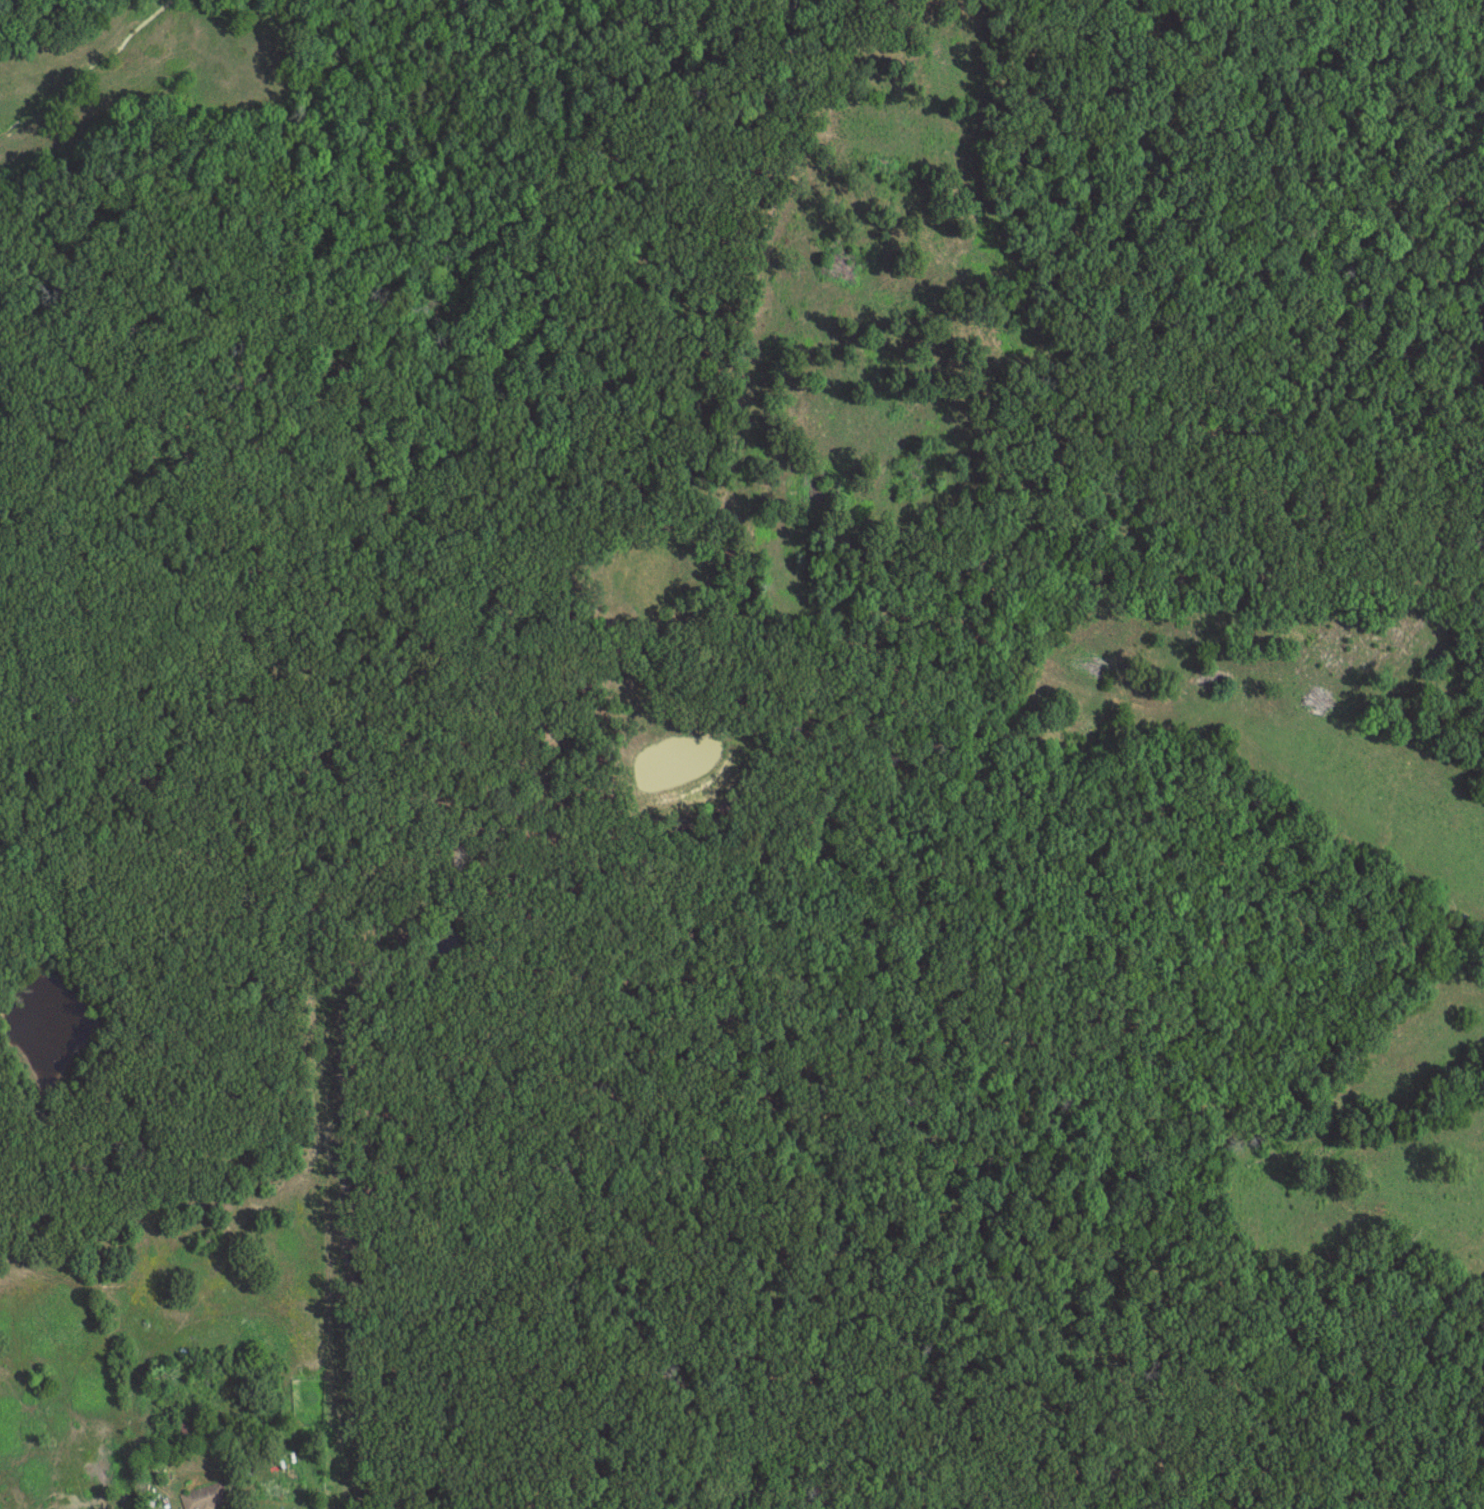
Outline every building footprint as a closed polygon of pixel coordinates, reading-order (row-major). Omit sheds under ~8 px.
[(225,1482),(183,1491),(186,1508),(210,1508),(230,1505),(225,1482)]
